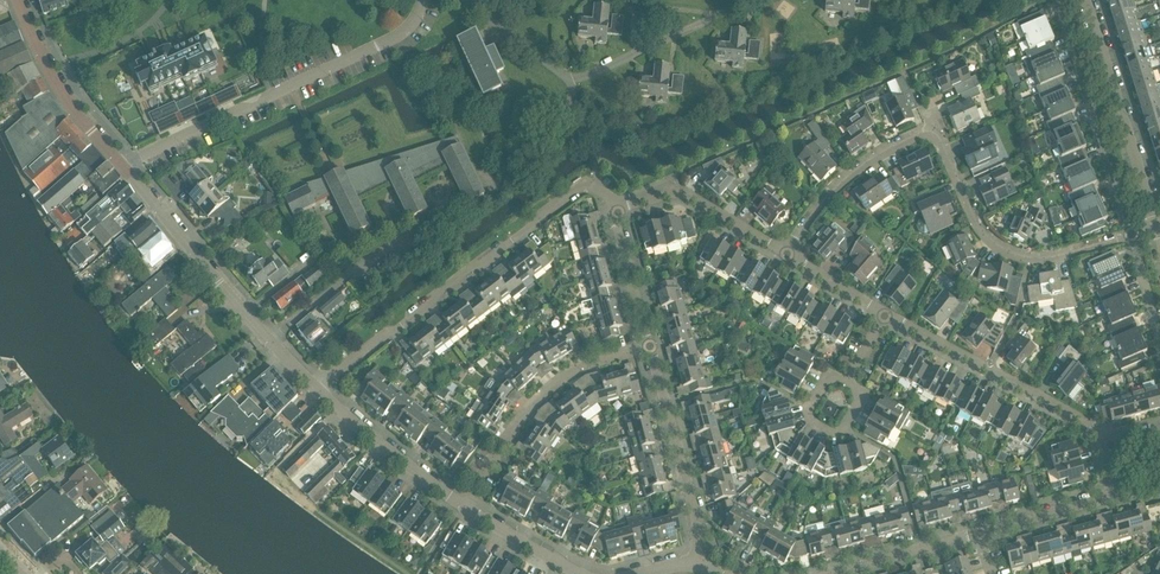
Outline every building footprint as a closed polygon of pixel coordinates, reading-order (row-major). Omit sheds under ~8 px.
[(10,12),(5,0),(0,0),(0,15),(10,12)] [(41,5),(42,9),(44,15),(68,8),(66,0),(39,0),(41,5)] [(825,12),(843,14),(842,19),(853,20),(854,9),(869,11),(870,0),(859,0),(858,6),(855,5),(855,0),(826,0),(825,12)] [(1112,18),(1136,10),(1133,0),(1126,0),(1109,5),(1112,18)] [(595,39),(595,44),(606,45),(607,35),(621,36),(623,18),(612,16),(611,31),(607,30),(608,24),(607,24),(608,8),(595,6),(593,22),(579,21),(577,37),(595,39)] [(1112,18),(1116,30),(1140,23),(1139,22),(1136,23),(1133,12),(1136,11),(1136,10),(1112,18)] [(1020,40),(1021,42),(1049,30),(1042,12),(1017,23),(1024,39),(1020,40)] [(24,47),(20,37),(20,36),(19,36),(17,31),(17,30),(13,22),(13,23),(0,29),(0,58),(24,47)] [(1116,30),(1120,42),(1143,35),(1140,23),(1116,30)] [(1025,52),(1028,59),(1052,49),(1050,42),(1054,41),(1049,30),(1021,42),(1022,44),(1025,42),(1029,50),(1025,52)] [(744,48),(746,32),(732,31),(730,47),(716,45),(715,62),(732,64),(732,68),(743,70),(744,59),(758,61),(760,43),(749,42),(748,56),(744,55),(745,48),(744,48)] [(461,40),(461,41),(465,49),(462,50),(483,94),(485,93),(487,95),(501,89),(501,88),(494,75),(503,71),(503,72),(504,72),(493,49),(492,49),(493,50),(485,54),(475,34),(476,34),(475,33),(461,40)] [(992,35),(988,37),(992,46),(997,44),(992,35)] [(1120,42),(1124,54),(1147,47),(1143,35),(1120,42)] [(208,39),(205,40),(204,38),(188,46),(201,75),(218,67),(210,50),(212,49),(214,45),(212,41),(208,39)] [(169,49),(185,82),(201,75),(188,46),(186,46),(182,45),(178,47),(176,51),(172,53),(170,48),(169,49)] [(33,65),(31,62),(27,54),(24,47),(0,58),(0,80),(7,76),(33,65)] [(1124,54),(1128,67),(1148,60),(1144,49),(1147,48),(1147,47),(1124,54)] [(155,56),(153,56),(167,86),(183,79),(184,82),(185,82),(169,49),(164,51),(160,50),(156,51),(155,56)] [(1031,76),(1032,78),(1060,66),(1052,49),(1028,59),(1034,74),(1031,76)] [(151,94),(167,86),(153,56),(153,58),(137,65),(140,72),(136,74),(142,86),(146,84),(151,94)] [(1128,67),(1131,79),(1152,73),(1148,60),(1128,67)] [(957,88),(960,95),(976,88),(980,86),(976,76),(969,79),(962,63),(935,75),(939,84),(937,85),(939,91),(942,90),(942,92),(954,87),(957,88)] [(29,85),(41,79),(36,70),(35,71),(33,66),(33,65),(7,77),(16,94),(21,92),(30,87),(29,85)] [(655,66),(654,81),(640,80),(638,96),(656,98),(655,103),(666,104),(667,94),(682,95),(684,78),(673,76),(671,90),(668,90),(668,83),(667,83),(669,67),(655,66)] [(1035,88),(1038,95),(1063,84),(1060,78),(1064,76),(1060,66),(1032,78),(1033,79),(1036,78),(1039,86),(1035,88)] [(1131,79),(1135,91),(1155,85),(1152,73),(1131,79)] [(1016,77),(1010,80),(1012,85),(1019,83),(1016,77)] [(903,78),(896,81),(902,95),(909,92),(903,78)] [(29,105),(48,94),(49,94),(45,87),(44,87),(41,81),(41,79),(29,85),(30,87),(21,92),(29,105)] [(885,105),(896,128),(914,120),(902,95),(896,81),(888,84),(895,101),(885,105)] [(1042,111),(1042,113),(1070,101),(1063,84),(1038,95),(1045,110),(1042,111)] [(1135,91),(1139,103),(1159,97),(1155,85),(1135,91)] [(236,86),(228,90),(233,102),(242,98),(236,86)] [(976,88),(960,95),(964,103),(948,110),(957,132),(980,122),(970,101),(980,96),(976,88)] [(30,192),(35,199),(92,148),(85,141),(84,141),(83,139),(76,131),(76,132),(74,130),(75,129),(68,122),(62,113),(61,113),(55,105),(56,105),(49,94),(48,94),(48,95),(23,109),(27,117),(6,130),(7,134),(5,136),(6,137),(22,170),(23,172),(36,187),(30,192)] [(868,94),(862,97),(864,102),(870,100),(868,94)] [(1143,116),(1159,110),(1159,99),(1159,97),(1139,103),(1143,116)] [(1046,124),(1049,130),(1074,120),(1071,114),(1075,112),(1070,101),(1042,113),(1043,115),(1046,114),(1050,122),(1046,124)] [(175,104),(159,111),(163,120),(177,114),(179,113),(175,104)] [(201,105),(196,107),(201,117),(205,115),(201,105)] [(196,107),(192,109),(196,119),(201,117),(196,107)] [(849,139),(848,137),(842,142),(851,155),(866,144),(861,137),(862,133),(866,130),(873,125),(865,107),(847,119),(848,121),(842,126),(846,133),(848,132),(851,137),(849,139)] [(1147,128),(1159,124),(1159,110),(1143,116),(1147,128)] [(163,120),(154,124),(160,136),(169,132),(163,120)] [(1052,147),(1053,149),(1081,137),(1074,120),(1049,130),(1056,146),(1052,147)] [(824,137),(814,122),(808,126),(818,141),(824,137)] [(1151,140),(1159,137),(1159,124),(1147,128),(1151,140)] [(962,139),(966,149),(961,151),(970,171),(997,159),(992,146),(996,144),(989,127),(962,139)] [(220,136),(222,142),(234,137),(231,131),(220,136)] [(1057,159),(1060,166),(1084,156),(1082,150),(1086,148),(1081,137),(1053,149),(1054,151),(1057,149),(1061,158),(1057,159)] [(1154,152),(1159,150),(1159,137),(1151,140),(1154,152)] [(314,203),(332,194),(352,236),(370,227),(356,198),(390,181),(409,220),(427,212),(412,182),(447,165),(466,204),(484,196),(460,147),(461,147),(457,139),(344,174),(342,171),(324,179),(325,180),(308,186),(308,187),(285,199),(293,216),(315,205),(314,203)] [(756,145),(759,153),(766,150),(762,142),(756,145)] [(814,145),(799,158),(821,181),(835,167),(814,145)] [(38,204),(47,217),(59,207),(71,197),(73,196),(79,190),(84,185),(107,166),(107,165),(101,159),(97,155),(95,152),(92,148),(35,199),(38,204)] [(901,167),(893,171),(901,188),(910,184),(908,180),(930,169),(931,171),(932,171),(922,150),(921,151),(922,152),(900,163),(899,161),(898,161),(901,167)] [(1063,183),(1064,185),(1092,173),(1084,156),(1060,166),(1066,181),(1063,183)] [(243,161),(242,165),(245,169),(250,164),(246,159),(243,161)] [(710,176),(711,179),(705,186),(719,199),(727,190),(732,194),(739,186),(734,182),(735,181),(722,170),(725,169),(720,159),(702,167),(706,177),(710,176)] [(108,167),(107,166),(84,185),(86,188),(87,186),(90,190),(102,180),(104,182),(114,173),(109,168),(107,167),(108,167)] [(194,206),(197,210),(218,194),(212,187),(212,180),(205,172),(203,173),(196,166),(182,177),(195,193),(190,197),(191,199),(190,201),(189,206),(194,206)] [(995,183),(979,190),(986,206),(1008,197),(1003,186),(1011,183),(1005,169),(991,175),(995,183)] [(114,174),(114,173),(104,182),(102,180),(90,190),(86,194),(90,198),(94,195),(94,194),(92,191),(95,189),(103,198),(121,182),(121,181),(114,174),(115,174),(114,174)] [(1067,195),(1070,202),(1095,191),(1092,185),(1096,184),(1092,173),(1064,185),(1064,186),(1068,185),(1071,193),(1067,195)] [(1038,177),(1041,183),(1046,180),(1044,174),(1038,177)] [(869,182),(871,184),(855,195),(866,211),(891,194),(893,197),(901,192),(891,178),(884,183),(879,175),(869,182)] [(87,238),(96,229),(110,217),(134,197),(133,196),(132,194),(129,191),(126,188),(124,185),(123,185),(85,218),(83,220),(88,226),(81,232),(87,238)] [(752,204),(759,210),(755,215),(770,228),(778,218),(780,220),(783,220),(785,217),(785,214),(783,212),(785,210),(771,198),(775,193),(767,187),(752,204)] [(79,190),(73,196),(77,201),(83,196),(79,190)] [(1074,219),(1074,220),(1102,208),(1095,191),(1070,202),(1077,217),(1074,219)] [(86,194),(83,196),(87,200),(79,208),(84,214),(99,201),(94,195),(90,198),(86,194)] [(218,194),(197,210),(200,213),(199,218),(205,218),(206,217),(208,219),(213,214),(218,220),(225,220),(230,227),(243,220),(234,210),(236,208),(229,199),(222,199),(218,194)] [(264,194),(263,207),(271,208),(272,208),(272,207),(273,195),(264,194)] [(916,228),(919,234),(924,236),(929,234),(930,235),(952,225),(950,218),(956,215),(947,194),(929,202),(925,194),(908,202),(914,216),(920,213),(923,220),(918,222),(916,228)] [(1040,194),(1033,196),(1036,202),(1042,199),(1040,194)] [(71,197),(59,207),(63,211),(74,202),(74,200),(71,197)] [(134,197),(110,217),(113,222),(124,213),(127,216),(140,205),(134,197)] [(127,216),(125,218),(131,225),(147,212),(140,205),(127,216)] [(59,207),(47,217),(49,219),(49,220),(52,224),(53,224),(61,234),(81,217),(76,211),(71,216),(68,212),(65,214),(63,211),(59,207)] [(1102,208),(1074,220),(1075,222),(1078,221),(1082,229),(1078,231),(1081,238),(1106,227),(1103,221),(1107,219),(1102,208)] [(1028,217),(1018,213),(1015,219),(1011,217),(1007,225),(1012,227),(1008,235),(1025,242),(1029,232),(1032,233),(1034,227),(1040,229),(1046,216),(1032,210),(1028,217)] [(572,229),(575,241),(597,235),(593,222),(588,224),(586,216),(572,220),(571,218),(569,217),(564,218),(563,220),(565,229),(567,230),(572,229)] [(96,229),(102,235),(105,239),(100,244),(104,248),(122,233),(113,222),(110,217),(96,229)] [(258,217),(252,221),(256,226),(262,222),(258,217)] [(674,219),(660,223),(667,248),(681,244),(680,242),(695,238),(691,221),(682,223),(681,220),(674,222),(674,219)] [(125,235),(114,244),(116,246),(118,248),(122,245),(131,256),(133,254),(134,255),(159,233),(157,230),(150,222),(150,221),(149,221),(149,222),(133,236),(128,239),(127,237),(125,236),(125,235)] [(667,248),(660,223),(646,226),(647,229),(640,231),(646,252),(652,250),(653,252),(667,248)] [(829,230),(829,229),(811,249),(825,262),(838,247),(845,253),(854,239),(847,233),(846,234),(835,225),(833,225),(829,230)] [(854,226),(850,231),(856,235),(860,230),(854,226)] [(68,255),(74,262),(88,251),(84,246),(88,243),(88,244),(90,242),(95,238),(96,239),(102,235),(96,229),(87,238),(81,243),(82,243),(68,255)] [(159,233),(134,255),(141,263),(145,260),(152,269),(142,278),(147,285),(167,268),(166,268),(161,262),(174,251),(174,250),(169,244),(166,241),(160,233),(159,233)] [(102,235),(96,239),(100,244),(105,239),(102,235)] [(575,241),(581,261),(597,256),(595,249),(601,248),(597,235),(575,241)] [(880,265),(870,256),(876,249),(861,237),(849,256),(855,262),(847,272),(862,285),(880,265)] [(955,267),(960,265),(963,272),(970,278),(979,266),(973,261),(972,259),(976,257),(966,237),(947,245),(954,259),(952,260),(955,267)] [(316,241),(312,244),(326,261),(330,258),(316,241)] [(704,265),(717,272),(730,250),(718,242),(717,245),(711,241),(700,259),(706,263),(704,265)] [(529,251),(519,260),(532,278),(543,269),(542,268),(548,264),(549,265),(554,261),(549,244),(533,256),(529,251)] [(730,278),(735,281),(747,263),(741,260),(742,257),(730,250),(717,272),(729,280),(730,278)] [(88,251),(74,262),(81,269),(98,255),(95,252),(92,255),(88,251)] [(1092,280),(1093,281),(1121,270),(1113,252),(1088,263),(1095,278),(1092,280)] [(581,261),(586,281),(608,275),(604,262),(599,263),(597,256),(581,261)] [(253,270),(254,272),(252,274),(250,273),(249,277),(251,277),(258,285),(259,287),(260,288),(268,281),(273,287),(280,281),(279,281),(281,280),(288,275),(278,263),(272,267),(267,261),(263,265),(262,264),(261,264),(258,260),(256,262),(253,264),(251,266),(254,270),(253,270)] [(512,272),(506,277),(519,294),(525,289),(522,285),(532,278),(519,260),(508,268),(512,272)] [(740,286),(752,294),(766,271),(754,264),(752,266),(747,263),(735,281),(741,285),(740,286)] [(992,265),(992,268),(981,266),(978,280),(989,282),(987,289),(1005,293),(1004,296),(1011,306),(1015,307),(1022,277),(1022,276),(1017,275),(1016,276),(1015,278),(1009,277),(1011,270),(992,265)] [(903,272),(897,266),(887,279),(893,283),(884,295),(899,307),(915,285),(901,274),(903,272)] [(281,310),(302,295),(302,294),(298,289),(306,283),(310,289),(326,276),(319,267),(307,275),(302,279),(302,277),(273,299),(281,310)] [(143,285),(124,301),(134,314),(149,302),(164,320),(175,311),(160,293),(176,280),(167,268),(145,287),(143,285)] [(1096,292),(1099,299),(1124,288),(1121,282),(1125,280),(1121,270),(1093,281),(1093,283),(1097,282),(1100,290),(1096,292)] [(765,299),(771,303),(782,284),(776,281),(778,279),(766,271),(752,294),(764,301),(765,299)] [(1054,301),(1055,312),(1077,309),(1070,286),(1061,289),(1058,274),(1038,277),(1040,286),(1027,288),(1030,305),(1054,301)] [(586,281),(592,301),(608,296),(606,289),(611,288),(608,275),(586,281)] [(496,277),(486,285),(499,303),(510,295),(513,299),(519,294),(506,277),(500,281),(496,277)] [(667,307),(669,314),(685,309),(679,289),(675,290),(673,282),(658,286),(660,294),(658,295),(661,308),(667,307)] [(785,313),(788,315),(801,293),(789,285),(788,288),(782,284),(771,303),(777,306),(776,308),(773,312),(782,317),(785,313)] [(479,298),(473,302),(483,315),(482,314),(488,310),(489,311),(499,303),(486,285),(475,293),(479,298)] [(1103,315),(1103,317),(1131,305),(1124,288),(1099,299),(1106,314),(1103,315)] [(801,321),(807,324),(818,306),(812,303),(814,300),(801,293),(788,315),(800,323),(801,321)] [(942,293),(924,316),(940,329),(954,312),(961,318),(969,303),(961,297),(956,304),(942,293)] [(334,299),(320,310),(326,317),(339,306),(346,300),(340,294),(334,299)] [(592,301),(597,321),(619,315),(615,302),(610,303),(608,296),(592,301)] [(729,298),(726,304),(737,311),(741,305),(729,298)] [(463,302),(453,310),(466,328),(477,320),(476,319),(482,314),(483,316),(483,315),(473,302),(467,307),(463,302)] [(1107,327),(1110,334),(1135,324),(1132,318),(1136,316),(1131,305),(1103,317),(1104,319),(1107,318),(1111,326),(1107,327)] [(811,329),(823,337),(837,314),(825,307),(823,309),(818,306),(807,324),(812,328),(811,329)] [(665,322),(669,335),(690,329),(685,309),(669,314),(671,321),(665,322)] [(446,323),(440,327),(450,341),(449,339),(455,335),(456,336),(466,328),(453,310),(442,318),(446,323)] [(837,314),(823,337),(835,344),(837,342),(843,346),(854,328),(848,324),(849,322),(837,314)] [(301,333),(299,335),(312,349),(325,338),(313,324),(316,321),(311,315),(296,327),(301,333)] [(619,315),(597,321),(603,341),(619,337),(617,329),(622,328),(619,315)] [(1006,329),(995,324),(994,326),(979,315),(962,337),(977,349),(983,341),(996,348),(1006,329)] [(198,338),(198,337),(199,337),(186,321),(177,329),(193,348),(172,366),(181,377),(183,376),(189,383),(205,370),(199,362),(217,347),(207,336),(201,341),(198,338)] [(742,323),(737,329),(742,332),(747,326),(742,323)] [(1113,351),(1114,353),(1142,341),(1135,324),(1110,334),(1116,350),(1113,351)] [(558,335),(549,340),(561,359),(572,352),(569,347),(576,343),(565,325),(556,331),(558,335)] [(1017,370),(1018,369),(1025,375),(1030,368),(1025,364),(1035,351),(1028,345),(1030,338),(1027,336),(1031,330),(1024,325),(1009,344),(1015,349),(1007,360),(1011,363),(1010,365),(1017,370)] [(171,326),(151,342),(156,347),(175,331),(171,326)] [(430,327),(420,335),(433,353),(444,345),(443,344),(449,340),(450,341),(440,327),(434,332),(430,327)] [(678,347),(680,354),(696,349),(690,329),(669,335),(672,348),(678,347)] [(433,353),(420,335),(409,344),(413,348),(406,353),(407,354),(403,357),(412,368),(416,365),(417,366),(416,365),(422,360),(423,362),(433,353)] [(549,340),(529,352),(539,365),(546,361),(549,366),(561,359),(549,340)] [(1142,341),(1114,353),(1115,355),(1118,353),(1121,361),(1118,363),(1121,371),(1145,360),(1143,353),(1147,352),(1142,341)] [(1051,385),(1066,397),(1084,373),(1074,365),(1081,356),(1068,347),(1058,360),(1066,366),(1051,385)] [(790,353),(783,365),(805,378),(813,366),(810,364),(813,358),(795,348),(791,354),(790,353)] [(676,362),(680,375),(701,369),(696,349),(680,354),(682,361),(676,362)] [(886,373),(898,379),(911,356),(898,350),(897,352),(891,349),(881,368),(887,371),(886,373)] [(529,352),(512,368),(528,384),(538,375),(534,371),(539,365),(529,352)] [(204,377),(192,387),(189,389),(208,412),(210,409),(209,407),(221,397),(215,391),(232,377),(240,370),(229,356),(220,363),(204,377)] [(912,384),(918,387),(928,369),(922,366),(923,363),(911,356),(898,379),(911,386),(912,384)] [(805,378),(783,365),(775,377),(777,378),(774,384),(792,395),(796,389),(798,390),(805,378)] [(292,404),(298,398),(275,371),(273,368),(251,387),(277,418),(282,413),(292,404)] [(512,368),(495,384),(508,394),(514,389),(518,393),(528,384),(512,368)] [(701,369),(680,375),(683,388),(689,386),(691,394),(713,388),(710,379),(704,381),(701,369)] [(922,392),(935,399),(947,376),(935,369),(934,372),(928,369),(918,387),(923,391),(922,392)] [(361,400),(372,408),(387,389),(381,385),(385,380),(374,371),(364,383),(370,388),(361,400)] [(627,372),(614,376),(620,398),(640,392),(636,376),(628,378),(627,372)] [(602,385),(591,388),(598,404),(620,398),(614,376),(601,380),(602,385)] [(949,404),(954,407),(964,388),(959,385),(960,383),(947,376),(935,399),(948,406),(949,404)] [(490,392),(482,403),(501,415),(508,404),(504,401),(508,394),(495,384),(490,380),(485,388),(490,392)] [(398,410),(407,398),(401,392),(400,393),(390,385),(387,389),(372,408),(383,417),(392,405),(398,410)] [(1143,391),(1149,412),(1159,409),(1159,386),(1143,391)] [(444,388),(439,396),(444,400),(449,392),(444,388)] [(577,391),(567,399),(580,417),(598,404),(591,388),(581,395),(577,391)] [(959,412),(972,419),(984,396),(972,389),(970,391),(964,388),(954,407),(960,410),(959,412)] [(761,410),(765,424),(791,417),(787,403),(784,404),(782,397),(770,390),(762,405),(763,409),(761,410)] [(885,390),(882,396),(887,399),(890,393),(885,390)] [(1143,391),(1131,394),(1137,416),(1149,412),(1143,391)] [(1131,394),(1119,398),(1125,419),(1137,416),(1131,394)] [(689,410),(693,423),(714,417),(709,396),(693,401),(695,408),(689,410)] [(985,424),(991,427),(1001,408),(995,405),(997,402),(984,396),(972,419),(984,425),(985,424)] [(249,399),(239,408),(228,397),(210,414),(226,421),(226,428),(237,438),(243,438),(247,447),(272,423),(249,399)] [(407,398),(398,410),(404,414),(394,426),(405,435),(424,412),(414,404),(414,403),(407,398)] [(1125,419),(1119,398),(1098,403),(1103,420),(1104,420),(1102,413),(1109,412),(1112,423),(1125,419)] [(559,411),(550,418),(562,430),(580,417),(567,399),(556,407),(559,411)] [(879,404),(872,416),(895,429),(899,431),(910,413),(885,399),(881,405),(879,404)] [(501,415),(482,403),(471,421),(484,430),(489,423),(493,427),(501,415)] [(302,414),(292,404),(282,413),(292,423),(302,414)] [(4,419),(0,413),(0,438),(5,447),(16,440),(10,430),(33,417),(26,406),(4,419)] [(996,432),(1008,438),(1021,415),(1008,408),(1007,411),(1001,408),(991,427),(997,430),(996,432)] [(426,432),(431,436),(441,424),(424,411),(424,412),(405,435),(416,444),(426,432)] [(304,435),(321,419),(315,412),(297,429),(304,435)] [(624,418),(629,438),(651,432),(647,419),(642,421),(640,413),(624,418)] [(1021,415),(1008,438),(1021,445),(1022,443),(1032,449),(1032,451),(1037,441),(1039,442),(1044,431),(1043,433),(1037,430),(1038,428),(1032,424),(1033,422),(1021,415)] [(895,429),(872,416),(865,428),(867,430),(864,436),(882,446),(886,440),(888,441),(895,429)] [(702,434),(704,441),(720,437),(714,417),(693,423),(696,436),(702,434)] [(771,437),(775,451),(793,437),(792,431),(794,430),(791,417),(765,424),(769,437),(771,437)] [(539,425),(531,436),(550,448),(562,430),(550,418),(544,428),(539,425)] [(760,418),(743,423),(745,429),(762,424),(760,418)] [(290,445),(282,437),(285,433),(275,423),(250,448),(252,450),(260,458),(268,450),(270,452),(269,454),(273,457),(274,456),(276,458),(280,455),(281,454),(288,448),(290,445)] [(428,453),(439,461),(454,442),(444,435),(448,429),(441,424),(431,436),(437,441),(428,453)] [(290,479),(318,451),(314,447),(321,441),(322,442),(324,441),(326,444),(335,436),(332,432),(329,428),(328,428),(318,437),(293,461),(291,462),(292,462),(291,463),(292,463),(290,464),(289,465),(283,471),(290,479)] [(629,438),(635,458),(651,454),(649,447),(655,445),(651,432),(629,438)] [(942,432),(939,437),(945,440),(947,434),(942,432)] [(332,453),(338,461),(349,451),(335,436),(326,444),(324,441),(322,442),(321,441),(314,447),(318,451),(325,445),(328,449),(325,452),(329,456),(332,453)] [(550,448),(531,436),(524,447),(529,450),(524,457),(538,466),(550,448)] [(700,449),(704,462),(725,456),(720,437),(704,441),(705,448),(700,449)] [(786,460),(799,467),(812,444),(799,437),(798,439),(793,437),(775,451),(787,458),(786,460)] [(603,438),(597,440),(599,446),(605,444),(603,438)] [(39,444),(21,458),(39,483),(48,476),(41,466),(38,466),(33,459),(43,452),(55,468),(55,475),(55,474),(61,474),(64,472),(65,471),(65,470),(65,469),(65,468),(65,467),(65,466),(64,464),(72,458),(69,453),(68,451),(66,448),(65,446),(64,445),(62,443),(58,439),(47,448),(46,447),(42,446),(41,447),(39,444)] [(454,442),(439,461),(450,470),(459,458),(465,463),(475,451),(468,445),(464,450),(454,442)] [(1051,455),(1054,469),(1080,462),(1076,448),(1073,449),(1071,442),(1051,448),(1053,455),(1051,455)] [(812,472),(825,479),(828,456),(823,454),(824,451),(812,444),(799,467),(811,474),(812,472)] [(29,445),(16,454),(19,458),(32,449),(29,445)] [(860,445),(846,448),(853,474),(867,470),(866,468),(871,467),(879,452),(867,446),(861,447),(860,445)] [(935,445),(932,450),(937,453),(940,448),(935,445)] [(828,456),(825,479),(839,475),(839,478),(853,474),(846,448),(832,452),(833,455),(828,456)] [(349,451),(338,461),(334,465),(304,494),(316,504),(322,498),(329,491),(325,487),(334,478),(342,486),(346,482),(338,474),(344,468),(355,458),(349,451)] [(1000,453),(996,462),(1003,463),(1007,456),(1000,453)] [(635,458),(640,478),(662,472),(658,459),(653,461),(651,454),(635,458)] [(521,456),(517,462),(522,465),(525,459),(521,456)] [(713,474),(714,481),(731,476),(725,456),(704,462),(707,475),(713,474)] [(21,458),(20,458),(9,463),(2,461),(0,462),(0,523),(1,523),(13,513),(44,488),(39,483),(21,458)] [(753,461),(746,463),(748,471),(755,469),(753,461)] [(1080,462),(1054,469),(1058,483),(1060,482),(1062,489),(1083,483),(1081,476),(1084,476),(1080,462)] [(70,468),(74,473),(80,468),(76,463),(70,468)] [(71,482),(61,491),(73,504),(83,496),(90,505),(107,491),(87,466),(70,481),(71,482)] [(352,491),(369,504),(385,483),(368,470),(366,473),(360,468),(350,481),(356,486),(352,491)] [(662,472),(640,478),(646,499),(662,494),(660,487),(665,485),(662,472)] [(504,496),(500,504),(512,511),(524,490),(527,486),(516,479),(516,478),(508,473),(501,487),(508,490),(504,496)] [(583,474),(578,484),(588,481),(583,474)] [(896,475),(890,480),(895,485),(898,483),(898,481),(896,475)] [(571,476),(568,482),(574,486),(578,480),(571,476)] [(731,476),(714,481),(716,488),(711,489),(715,503),(736,497),(731,476)] [(1013,479),(992,485),(997,501),(1004,499),(1005,504),(1019,501),(1013,479)] [(787,487),(776,481),(772,487),(783,494),(787,487)] [(385,483),(369,504),(386,517),(402,495),(385,483)] [(970,483),(951,489),(953,496),(957,512),(964,510),(965,515),(978,512),(972,490),(971,490),(970,487),(970,483)] [(992,485),(972,490),(978,512),(991,508),(990,503),(997,501),(992,485)] [(73,504),(61,491),(58,486),(8,528),(21,545),(23,544),(35,559),(84,517),(73,504)] [(524,490),(512,511),(524,518),(532,504),(538,508),(546,495),(539,491),(538,492),(527,486),(524,490)] [(545,512),(537,525),(549,532),(561,511),(550,505),(553,499),(546,495),(538,508),(545,512)] [(953,496),(933,501),(939,523),(952,519),(950,514),(957,512),(953,496)] [(392,521),(409,533),(425,512),(408,499),(392,521)] [(939,523),(933,501),(912,507),(917,523),(924,521),(926,526),(939,523)] [(722,530),(734,537),(749,512),(731,502),(718,506),(720,513),(729,518),(722,530)] [(906,508),(885,514),(891,536),(904,532),(902,527),(910,525),(906,508)] [(669,519),(657,522),(663,545),(677,542),(672,527),(679,525),(675,510),(667,513),(669,519)] [(91,527),(104,543),(124,528),(111,511),(91,527)] [(561,511),(549,532),(562,539),(569,526),(576,529),(583,516),(576,512),(572,517),(561,511)] [(425,512),(409,533),(426,546),(442,525),(425,512)] [(754,531),(760,534),(768,521),(761,517),(760,518),(749,512),(734,537),(747,544),(754,531)] [(1138,512),(1125,516),(1131,537),(1152,532),(1147,516),(1140,518),(1138,512)] [(885,514),(865,520),(870,536),(877,534),(878,539),(891,536),(885,514)] [(579,539),(574,546),(587,554),(591,546),(601,529),(589,523),(590,520),(583,516),(576,529),(582,533),(579,539)] [(1114,525),(1107,527),(1111,543),(1131,537),(1125,516),(1112,519),(1114,525)] [(643,519),(635,521),(639,536),(645,534),(647,540),(649,549),(663,545),(657,522),(648,525),(647,521),(643,522),(643,519)] [(865,520),(845,525),(851,547),(864,543),(863,538),(870,536),(865,520)] [(628,526),(616,530),(617,533),(623,556),(637,553),(633,538),(639,536),(635,521),(627,523),(628,526)] [(759,551),(771,558),(783,537),(772,531),(775,525),(768,521),(760,534),(767,538),(759,551)] [(844,522),(825,527),(825,530),(830,547),(837,545),(838,550),(842,549),(851,547),(845,525),(844,522)] [(1098,523),(1085,527),(1091,548),(1111,543),(1107,527),(1100,529),(1098,523)] [(1074,536),(1067,538),(1071,554),(1073,560),(1081,557),(1080,551),(1091,548),(1085,527),(1073,530),(1074,536)] [(601,529),(591,546),(599,551),(602,546),(605,545),(607,550),(610,560),(623,556),(617,533),(616,530),(616,529),(607,531),(602,528),(601,529)] [(825,530),(805,536),(811,558),(824,554),(823,548),(830,547),(825,530)] [(442,556),(460,567),(474,545),(456,534),(454,536),(449,533),(440,548),(445,551),(442,556)] [(1058,534),(1045,538),(1051,559),(1071,554),(1067,538),(1060,540),(1058,534)] [(783,537),(771,558),(784,565),(791,553),(800,558),(807,556),(803,543),(801,537),(799,538),(798,536),(795,536),(794,538),(792,537),(790,541),(783,537)] [(1034,547),(1027,549),(1031,565),(1051,559),(1045,538),(1032,541),(1034,547)] [(97,563),(99,565),(106,559),(112,566),(103,573),(121,573),(131,564),(125,558),(119,558),(118,557),(107,543),(103,546),(98,539),(93,543),(93,542),(75,557),(81,565),(83,563),(89,570),(97,563)] [(141,565),(147,571),(148,570),(153,573),(196,573),(195,573),(192,570),(193,569),(166,544),(153,558),(150,556),(141,565)] [(428,548),(422,551),(423,555),(427,558),(434,546),(431,544),(428,548)] [(493,561),(490,560),(492,556),(474,545),(460,567),(471,573),(485,573),(493,561)] [(1031,565),(1027,549),(1020,551),(1018,545),(1005,549),(1011,570),(1031,565)] [(947,573),(964,573),(970,572),(966,559),(944,565),(947,573)] [(1145,563),(1142,559),(1137,562),(1140,567),(1145,563)] [(516,571),(498,560),(496,563),(493,561),(485,573),(514,573),(516,571)]
